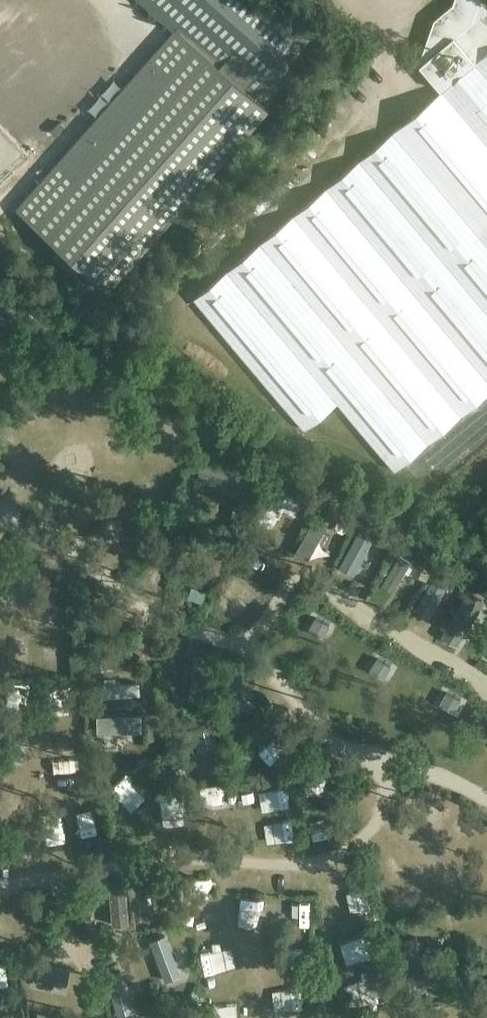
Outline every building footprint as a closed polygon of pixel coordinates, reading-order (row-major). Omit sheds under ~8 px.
[(173,28),(253,99),(311,33),(274,0),(141,0),(173,28)] [(453,4),(449,21),(442,26),(435,52),(421,65),(442,91),(327,187),(195,299),(306,430),(338,403),(395,471),(486,395),(486,8),(481,0),(455,0),(453,4)] [(253,99),(173,28),(15,208),(108,290),(266,111),(253,99)] [(60,120),(50,129),(55,135),(65,126),(60,120)] [(57,246),(51,253),(65,265),(71,258),(57,246)] [(207,465),(202,480),(245,492),(249,477),(207,465)] [(241,519),(244,507),(235,505),(232,517),(241,519)] [(332,509),(323,505),(318,514),(327,519),(332,509)] [(329,526),(317,519),(296,553),(309,561),(329,526)] [(361,529),(340,566),(353,573),(373,536),(361,529)] [(382,585),(393,592),(412,562),(401,555),(382,585)] [(427,581),(431,574),(423,569),(419,577),(427,581)] [(450,583),(439,576),(421,606),(431,613),(450,583)] [(475,590),(486,596),(486,593),(486,587),(479,582),(475,590)] [(480,605),(469,599),(453,629),(463,635),(480,605)] [(329,625),(316,618),(310,629),(323,636),(329,625)] [(391,667),(379,659),(372,669),(385,677),(391,667)] [(461,700),(448,693),(442,704),(455,711),(461,700)] [(182,707),(184,696),(172,695),(171,706),(182,707)] [(117,701),(118,712),(140,711),(139,700),(117,701)] [(224,722),(228,734),(239,730),(236,718),(224,722)] [(205,763),(219,758),(206,722),(193,726),(205,763)] [(137,766),(147,765),(147,757),(137,758),(137,766)] [(66,775),(64,762),(33,767),(36,780),(66,775)] [(171,776),(163,773),(161,781),(168,783),(171,776)] [(126,813),(140,811),(136,776),(122,778),(126,813)] [(111,925),(128,924),(125,882),(117,881),(108,884),(111,925)] [(407,933),(405,924),(392,926),(394,935),(407,933)]
